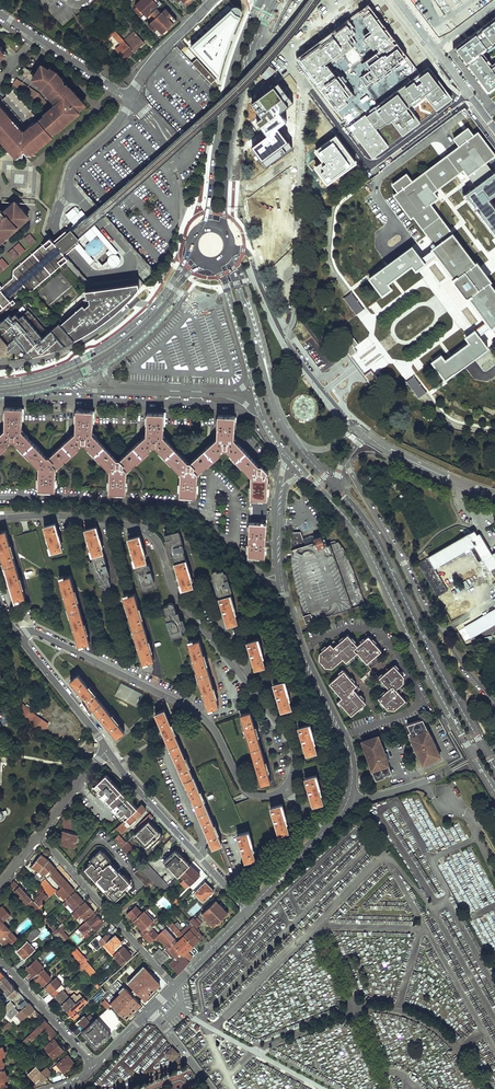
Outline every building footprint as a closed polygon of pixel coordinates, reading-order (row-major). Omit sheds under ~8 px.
[(159,37),(166,31),(164,29),(169,25),(170,26),(177,20),(165,8),(163,10),(161,12),(157,8),(159,6),(157,3),(159,0),(158,0),(140,0),(138,2),(139,4),(136,6),(140,10),(138,13),(142,17),(145,15),(147,17),(149,15),(151,13),(155,18),(153,20),(148,25),(159,37)] [(451,21),(469,8),(463,0),(449,0),(440,6),(451,21)] [(374,13),(367,4),(301,60),(373,157),(453,99),(429,68),(420,73),(374,13)] [(233,8),(183,53),(213,83),(220,76),(230,42),(242,13),(242,12),(242,11),(241,9),(241,8),(240,8),(239,7),(238,7),(237,7),(235,7),(234,7),(233,8)] [(126,18),(123,20),(132,29),(134,26),(126,18)] [(452,49),(488,95),(494,90),(494,63),(492,65),(484,54),(494,44),(494,18),(452,49)] [(124,41),(109,25),(107,26),(108,27),(107,28),(112,34),(112,35),(115,38),(114,39),(120,46),(115,50),(125,61),(134,52),(124,41)] [(103,37),(98,42),(102,46),(111,37),(105,31),(101,35),(103,37)] [(124,41),(134,52),(145,43),(134,31),(124,41)] [(56,131),(57,132),(67,123),(39,89),(50,71),(48,71),(41,67),(35,76),(24,69),(12,86),(34,100),(45,114),(37,121),(50,136),(56,131)] [(55,75),(50,71),(39,89),(67,123),(71,119),(46,89),(55,75)] [(57,73),(56,72),(55,75),(56,75),(61,81),(63,79),(57,73)] [(61,81),(56,75),(55,75),(46,89),(71,119),(76,115),(77,112),(83,107),(78,101),(76,98),(74,100),(72,97),(73,95),(65,86),(60,91),(59,89),(64,85),(61,81)] [(292,102),(279,83),(252,103),(263,117),(257,121),(267,135),(252,146),(267,165),(270,163),(271,165),(293,149),(277,127),(286,120),(279,111),(292,102)] [(50,136),(37,121),(12,92),(2,101),(0,98),(0,139),(10,150),(10,151),(11,150),(13,152),(12,153),(17,159),(23,153),(25,156),(29,156),(51,137),(50,136)] [(437,253),(454,274),(451,276),(460,288),(468,297),(470,295),(488,318),(466,335),(470,340),(446,359),(442,354),(432,362),(446,380),(490,345),(481,334),(493,325),(494,326),(494,325),(494,288),(491,283),(493,281),(484,270),(477,261),(475,262),(452,231),(431,203),(439,197),(435,192),(439,189),(464,169),(470,178),(476,186),(463,195),(467,201),(494,238),(494,171),(494,172),(490,168),(486,163),(494,155),(494,154),(477,131),(473,134),(467,127),(452,139),(457,146),(412,181),(407,174),(393,185),(398,192),(394,195),(411,216),(413,215),(434,243),(429,246),(432,250),(421,258),(413,247),(368,279),(381,297),(393,288),(389,283),(411,265),(415,270),(437,253)] [(357,163),(336,135),(315,151),(323,161),(314,168),(327,185),(357,163)] [(8,151),(10,150),(0,139),(0,142),(8,151)] [(32,218),(16,200),(3,211),(1,210),(0,211),(0,246),(32,218)] [(76,205),(73,208),(77,214),(81,211),(76,205)] [(74,224),(68,229),(58,237),(54,241),(67,255),(71,251),(75,247),(90,264),(95,259),(91,254),(96,254),(103,248),(104,243),(109,250),(107,252),(111,257),(108,260),(113,265),(116,265),(120,261),(120,259),(115,254),(118,252),(81,211),(77,214),(73,208),(66,215),(74,224)] [(30,233),(24,239),(31,247),(37,242),(30,233)] [(3,313),(17,300),(15,298),(24,290),(30,290),(42,279),(60,262),(64,258),(67,255),(54,241),(48,235),(45,237),(25,259),(14,270),(12,278),(2,286),(0,284),(0,310),(3,313)] [(6,256),(12,263),(26,251),(19,244),(6,256)] [(0,261),(0,274),(9,266),(3,259),(0,261)] [(139,284),(86,291),(87,299),(84,299),(59,321),(60,323),(75,340),(80,338),(91,331),(102,324),(112,317),(121,308),(131,299),(139,290),(140,289),(139,284)] [(357,315),(365,309),(352,292),(344,298),(357,315)] [(8,343),(10,345),(17,338),(32,356),(45,353),(57,348),(69,343),(75,340),(60,323),(49,333),(29,310),(20,318),(16,314),(12,317),(10,315),(0,323),(0,334),(8,343)] [(0,334),(0,355),(8,349),(5,346),(8,343),(0,334)] [(342,347),(349,357),(353,354),(352,351),(354,350),(348,342),(342,347)] [(365,378),(372,387),(379,382),(373,375),(370,377),(369,374),(365,378)] [(419,398),(426,392),(414,377),(406,382),(419,398)] [(11,443),(14,443),(39,469),(38,492),(56,492),(56,470),(82,446),(85,446),(110,472),(109,494),(126,495),(127,472),(153,448),(156,448),(180,473),(180,497),(197,497),(198,475),(224,451),(227,451),(251,477),(248,557),(266,558),(269,476),(267,474),(269,472),(263,465),(259,465),(235,439),(236,416),(218,415),(217,438),(191,463),(188,462),(164,437),(165,413),(148,413),(146,436),(120,460),(117,460),(93,435),(94,411),(76,410),(75,434),(49,457),(47,457),(22,431),(23,408),(5,407),(5,430),(0,435),(0,453),(11,443)] [(379,495),(386,505),(397,499),(391,488),(379,495)] [(49,547),(50,553),(62,550),(59,540),(61,539),(57,523),(45,526),(47,537),(46,537),(47,542),(49,542),(50,547),(49,547)] [(90,550),(92,555),(96,570),(94,571),(96,576),(95,576),(96,579),(99,578),(100,582),(98,583),(99,586),(100,587),(101,588),(104,588),(105,588),(105,586),(107,585),(105,576),(106,576),(104,571),(108,570),(101,542),(102,542),(98,526),(86,530),(88,540),(89,545),(90,545),(91,550),(90,550)] [(15,602),(20,601),(20,599),(25,597),(22,588),(21,588),(20,584),(22,583),(21,578),(19,578),(12,555),(11,555),(10,550),(12,550),(7,530),(2,531),(2,530),(0,530),(0,553),(1,553),(3,562),(2,562),(5,572),(6,572),(9,581),(8,582),(9,587),(10,586),(15,602)] [(175,562),(186,558),(184,550),(185,550),(179,530),(164,535),(166,540),(167,545),(168,546),(169,546),(170,546),(171,546),(172,550),(171,551),(174,558),(175,562)] [(438,596),(448,590),(435,568),(474,545),(490,571),(494,568),(494,553),(492,555),(479,534),(477,535),(475,531),(418,564),(438,596)] [(297,532),(292,532),(291,550),(293,564),(294,567),(296,579),(297,582),(301,596),(301,599),(306,610),(311,622),(365,603),(359,586),(358,587),(349,564),(348,564),(345,556),(343,556),(341,550),(340,551),(337,542),(334,542),(327,544),(326,541),(323,542),(321,535),(314,538),(315,542),(305,545),(303,538),(300,540),(297,532)] [(323,532),(303,538),(305,545),(315,542),(314,538),(321,535),(323,542),(326,541),(323,532)] [(133,559),(135,565),(136,569),(135,569),(140,586),(141,586),(142,589),(143,590),(144,591),(146,591),(147,591),(148,590),(148,589),(150,588),(149,584),(153,582),(151,577),(153,577),(151,571),(149,572),(146,562),(143,552),(145,552),(140,535),(129,539),(132,549),(130,550),(132,555),(133,555),(134,559),(133,559)] [(170,559),(174,558),(171,551),(172,550),(171,546),(170,546),(169,546),(168,546),(167,545),(166,540),(165,541),(170,559)] [(339,541),(337,542),(340,551),(341,550),(343,556),(345,556),(348,564),(349,564),(351,563),(348,555),(345,549),(339,541)] [(186,558),(175,562),(179,574),(177,574),(179,580),(180,579),(181,583),(180,584),(182,590),(193,586),(190,576),(192,576),(186,558)] [(351,563),(349,564),(358,587),(359,586),(351,563)] [(211,578),(217,595),(229,591),(228,586),(230,585),(228,578),(225,579),(223,570),(216,572),(216,570),(215,570),(213,571),(212,572),(212,573),(212,574),(212,576),(213,578),(211,578)] [(75,631),(80,647),(84,646),(84,644),(89,642),(86,633),(85,633),(84,629),(86,628),(85,623),(83,623),(77,600),(75,600),(74,596),(77,595),(71,575),(68,576),(67,574),(60,577),(64,593),(63,593),(64,598),(66,598),(68,607),(67,607),(69,617),(71,617),(74,626),(72,627),(73,632),(75,631)] [(230,595),(229,591),(217,595),(218,599),(219,598),(230,595)] [(441,596),(453,617),(461,612),(449,591),(441,596)] [(139,649),(143,665),(148,664),(147,662),(152,660),(150,651),(149,651),(148,646),(150,646),(148,641),(147,641),(140,618),(139,618),(138,613),(141,613),(139,606),(138,607),(134,593),(131,594),(131,592),(123,595),(128,610),(126,611),(128,616),(129,616),(132,625),(131,625),(134,635),(135,635),(137,644),(136,644),(138,649),(139,649)] [(219,598),(228,625),(237,622),(233,610),(235,610),(230,595),(219,598)] [(166,615),(164,616),(171,639),(183,636),(175,607),(175,606),(174,605),(173,603),(171,603),(169,603),(168,603),(169,605),(164,607),(166,615)] [(464,627),(471,638),(494,624),(494,610),(464,627)] [(322,650),(318,653),(322,657),(318,660),(325,667),(328,664),(332,668),(343,659),(346,662),(353,656),(357,653),(359,656),(363,660),(366,664),(370,660),(381,651),(375,643),(372,640),(368,636),(365,639),(361,643),(357,645),(354,642),(351,638),(348,635),(344,638),(340,641),(337,644),(333,648),(329,644),(326,647),(322,650)] [(204,695),(208,711),(212,710),(212,708),(218,706),(215,697),(214,697),(213,693),(215,692),(213,687),(212,687),(205,664),(204,664),(202,660),(205,659),(199,639),(195,641),(195,639),(188,641),(192,657),(191,657),(193,662),(194,662),(196,671),(195,672),(198,681),(199,681),(202,690),(201,691),(202,696),(204,695)] [(247,643),(255,669),(265,666),(261,654),(263,653),(259,639),(247,643)] [(346,662),(347,664),(355,658),(353,656),(346,662)] [(383,675),(379,678),(382,682),(385,686),(388,689),(385,691),(381,695),(377,698),(380,702),(383,705),(387,709),(390,706),(394,710),(401,704),(405,700),(399,693),(396,689),(399,686),(403,683),(403,676),(397,669),(394,665),(383,675)] [(339,674),(328,683),(335,691),(338,695),(341,698),(337,701),(344,708),(350,716),(357,710),(361,706),(365,703),(362,699),(359,696),(355,692),(352,689),(356,686),(353,682),(350,678),(343,671),(339,674)] [(78,675),(71,681),(117,738),(124,731),(114,719),(115,718),(111,714),(110,715),(92,692),(93,691),(90,687),(89,688),(78,675)] [(273,684),(282,711),(291,709),(287,696),(289,695),(285,680),(273,684)] [(31,710),(26,706),(27,705),(19,699),(18,701),(23,704),(17,713),(25,719),(40,729),(43,732),(49,724),(45,722),(46,720),(35,713),(31,710)] [(342,710),(344,708),(337,701),(335,703),(342,710)] [(164,712),(154,716),(183,782),(184,782),(213,848),(222,844),(216,831),(218,830),(215,825),(214,825),(202,797),(203,796),(201,791),(200,792),(193,777),(192,778),(187,764),(188,763),(186,758),(185,759),(172,731),(173,730),(172,726),(170,726),(164,712)] [(250,712),(241,715),(261,784),(271,781),(266,767),(268,766),(267,761),(265,761),(256,731),(258,731),(257,726),(255,727),(250,712)] [(429,733),(422,718),(406,724),(410,731),(408,732),(413,742),(420,739),(416,730),(418,730),(428,750),(426,751),(423,743),(415,747),(418,754),(423,763),(432,758),(432,759),(440,754),(436,747),(435,747),(434,745),(429,736),(428,733),(429,733)] [(299,727),(306,754),(316,751),(312,737),(314,737),(310,724),(299,727)] [(420,739),(413,742),(415,747),(423,743),(426,751),(428,750),(418,730),(416,730),(420,739)] [(367,756),(376,780),(385,777),(385,775),(392,773),(387,761),(385,753),(376,756),(374,751),(381,748),(380,745),(381,744),(378,736),(364,741),(364,743),(369,756),(367,756)] [(376,756),(385,753),(381,744),(380,745),(381,748),(374,751),(376,756)] [(137,808),(123,793),(106,774),(94,786),(103,796),(101,797),(114,811),(115,810),(125,819),(137,808)] [(305,778),(313,805),(323,802),(319,789),(321,789),(317,775),(305,778)] [(119,825),(116,828),(121,833),(145,809),(141,804),(137,808),(125,819),(121,823),(119,825)] [(283,804),(271,808),(279,835),(290,832),(286,818),(287,818),(283,804)] [(153,817),(150,814),(135,828),(138,831),(149,821),(153,817)] [(136,833),(134,834),(147,849),(163,835),(149,821),(138,831),(136,833)] [(249,831),(238,835),(245,861),(255,859),(251,845),(253,845),(249,831)] [(75,850),(79,836),(63,832),(59,845),(75,850)] [(119,834),(114,839),(121,847),(126,842),(119,834)] [(121,847),(129,855),(135,849),(127,841),(126,842),(121,847)] [(180,875),(190,865),(176,849),(164,860),(179,877),(180,875)] [(86,869),(115,901),(126,892),(123,889),(130,883),(101,850),(90,860),(92,863),(86,869)] [(55,870),(55,869),(48,860),(40,855),(32,866),(44,875),(47,877),(49,875),(55,870)] [(162,891),(164,893),(169,887),(146,862),(140,867),(152,880),(162,891)] [(190,865),(180,875),(190,884),(200,875),(190,865)] [(152,880),(140,867),(134,872),(146,885),(152,880)] [(55,870),(49,875),(58,884),(58,887),(59,889),(61,887),(61,888),(58,892),(65,900),(74,891),(55,870)] [(33,878),(39,884),(41,880),(40,879),(36,875),(33,878)] [(49,894),(51,896),(58,890),(53,888),(45,879),(42,881),(39,884),(49,894)] [(31,900),(19,887),(14,881),(10,886),(15,891),(27,904),(34,912),(37,909),(39,907),(31,900)] [(195,892),(203,901),(214,890),(206,882),(195,892)] [(43,892),(35,899),(41,905),(42,905),(42,904),(51,896),(49,894),(47,896),(43,892)] [(76,892),(63,904),(66,907),(66,906),(68,904),(74,910),(84,900),(76,892)] [(202,914),(213,926),(227,913),(216,900),(202,914)] [(86,903),(77,910),(81,915),(85,919),(94,912),(86,903)] [(134,920),(143,912),(137,905),(127,913),(134,920)] [(143,930),(140,932),(143,936),(155,924),(159,921),(156,918),(154,920),(146,912),(150,908),(152,907),(150,905),(148,907),(147,908),(145,910),(143,912),(134,920),(143,930)] [(5,949),(17,939),(9,931),(10,930),(3,922),(10,915),(2,906),(0,908),(0,943),(5,949)] [(156,918),(158,917),(150,908),(146,912),(154,920),(156,918)] [(34,912),(42,922),(45,919),(41,915),(42,914),(37,909),(34,912)] [(81,915),(77,910),(72,914),(76,919),(81,915)] [(94,914),(79,928),(88,938),(92,933),(89,930),(92,927),(95,931),(103,924),(94,914)] [(191,922),(196,927),(199,924),(193,917),(189,920),(191,922)] [(53,926),(49,921),(47,919),(43,922),(51,932),(55,928),(53,926)] [(28,920),(17,930),(21,935),(33,925),(28,920)] [(173,923),(178,929),(181,926),(175,921),(173,923)] [(158,925),(162,931),(165,928),(166,927),(161,922),(158,925)] [(196,927),(191,922),(181,931),(193,945),(199,940),(204,936),(196,927)] [(65,926),(62,923),(58,927),(52,933),(56,937),(62,943),(66,940),(67,938),(66,937),(67,936),(63,931),(62,929),(65,926)] [(177,941),(165,928),(162,931),(169,939),(173,944),(185,956),(189,960),(193,956),(188,950),(193,945),(181,931),(178,929),(173,923),(169,926),(180,938),(181,938),(177,942),(176,941),(177,941)] [(41,934),(36,929),(26,938),(28,940),(17,950),(24,959),(14,967),(18,971),(28,962),(25,959),(35,950),(30,944),(41,934)] [(122,942),(115,935),(115,936),(110,939),(106,943),(110,947),(108,949),(113,954),(114,955),(124,947),(121,944),(122,942)] [(106,943),(110,939),(111,938),(111,936),(108,936),(107,936),(100,942),(96,938),(91,942),(98,950),(99,949),(102,946),(106,943)] [(106,943),(102,946),(112,957),(113,956),(114,955),(113,954),(108,949),(110,947),(106,943)] [(168,948),(180,961),(185,956),(173,944),(168,948)] [(114,955),(113,956),(122,965),(134,955),(131,952),(129,953),(124,947),(114,955)] [(87,960),(76,948),(74,949),(70,953),(71,954),(76,960),(81,965),(85,961),(87,960)] [(164,951),(165,950),(164,949),(162,950),(160,948),(152,955),(156,959),(164,951)] [(177,963),(180,961),(168,948),(165,950),(177,963)] [(156,959),(161,965),(169,957),(164,951),(156,959)] [(189,960),(185,956),(180,961),(177,963),(174,967),(179,973),(190,962),(189,960)] [(43,969),(46,966),(46,965),(43,967),(37,960),(27,968),(31,973),(25,979),(27,982),(43,969)] [(91,977),(95,973),(85,961),(81,965),(85,970),(87,972),(91,976),(91,977)] [(153,989),(160,982),(145,968),(138,974),(153,989)] [(27,982),(31,986),(39,980),(43,985),(51,978),(43,969),(27,982)] [(100,987),(113,975),(111,973),(98,985),(100,987)] [(55,996),(63,990),(60,987),(57,990),(54,987),(62,980),(61,978),(62,977),(60,974),(58,976),(55,978),(45,987),(54,997),(55,996)] [(115,976),(116,982),(118,982),(119,986),(124,985),(122,975),(115,976)] [(0,980),(4,984),(2,986),(7,991),(5,992),(11,1000),(20,993),(4,976),(0,980)] [(92,978),(89,980),(95,987),(96,986),(98,985),(92,978)] [(130,986),(138,991),(143,984),(135,979),(130,986)] [(67,996),(66,994),(63,990),(55,996),(62,1004),(69,998),(67,996)] [(102,990),(92,998),(96,1002),(106,993),(102,990)] [(9,1021),(11,1019),(29,1002),(20,993),(11,1000),(0,1010),(0,1011),(9,1021)] [(83,997),(80,994),(77,996),(74,993),(71,996),(70,997),(69,998),(62,1004),(54,1011),(58,1016),(66,1009),(68,1011),(83,997)] [(47,1003),(53,998),(49,994),(43,999),(47,1003)] [(83,997),(68,1011),(74,1018),(79,1014),(77,1012),(88,1002),(86,1000),(88,997),(86,995),(83,997)] [(103,1004),(108,1008),(111,1006),(105,1000),(104,1002),(102,1003),(103,1004)] [(29,1002),(11,1019),(15,1023),(19,1019),(20,1021),(34,1008),(29,1002)] [(94,1020),(109,1036),(112,1032),(113,1033),(119,1028),(118,1027),(122,1022),(109,1008),(94,1020)] [(94,1020),(90,1014),(86,1018),(85,1016),(78,1022),(81,1025),(73,1032),(77,1036),(81,1032),(91,1023),(94,1020)] [(44,1020),(22,1041),(24,1043),(29,1038),(31,1040),(48,1024),(44,1020)] [(91,1023),(81,1032),(96,1049),(109,1037),(109,1036),(94,1020),(91,1023)] [(9,1023),(2,1029),(5,1033),(12,1027),(9,1023)] [(57,1033),(50,1026),(45,1030),(49,1034),(48,1035),(50,1038),(51,1039),(57,1033)] [(45,1046),(54,1057),(63,1049),(54,1039),(53,1039),(45,1046)] [(180,1054),(172,1047),(165,1054),(172,1061),(180,1054)] [(67,1055),(57,1064),(65,1072),(75,1063),(68,1055),(67,1055)] [(145,1058),(133,1069),(140,1075),(151,1064),(145,1058)] [(47,1080),(48,1078),(46,1076),(42,1071),(40,1069),(36,1066),(28,1074),(36,1083),(40,1079),(42,1081),(47,1080)] [(42,1071),(46,1076),(51,1072),(47,1067),(42,1071)] [(0,1070),(0,1088),(6,1088),(8,1085),(4,1083),(2,1084),(1,1081),(3,1080),(7,1079),(9,1074),(6,1072),(3,1073),(2,1070),(0,1070)]
